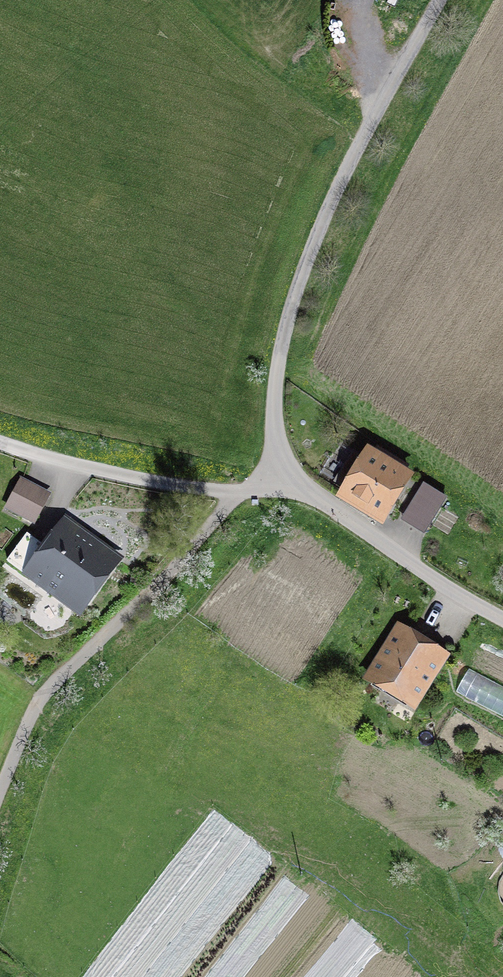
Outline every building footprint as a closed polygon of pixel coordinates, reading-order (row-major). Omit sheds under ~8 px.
[(406,472),(358,444),(333,487),(381,515),(406,472)] [(48,495),(22,481),(8,508),(33,521),(48,495)] [(414,483),(393,522),(420,537),(441,498),(414,483)] [(114,555),(67,522),(48,549),(27,534),(7,561),(76,610),(114,555)] [(446,660),(395,630),(366,677),(417,707),(446,660)] [(456,697),(502,714),(502,685),(466,671),(456,697)]
